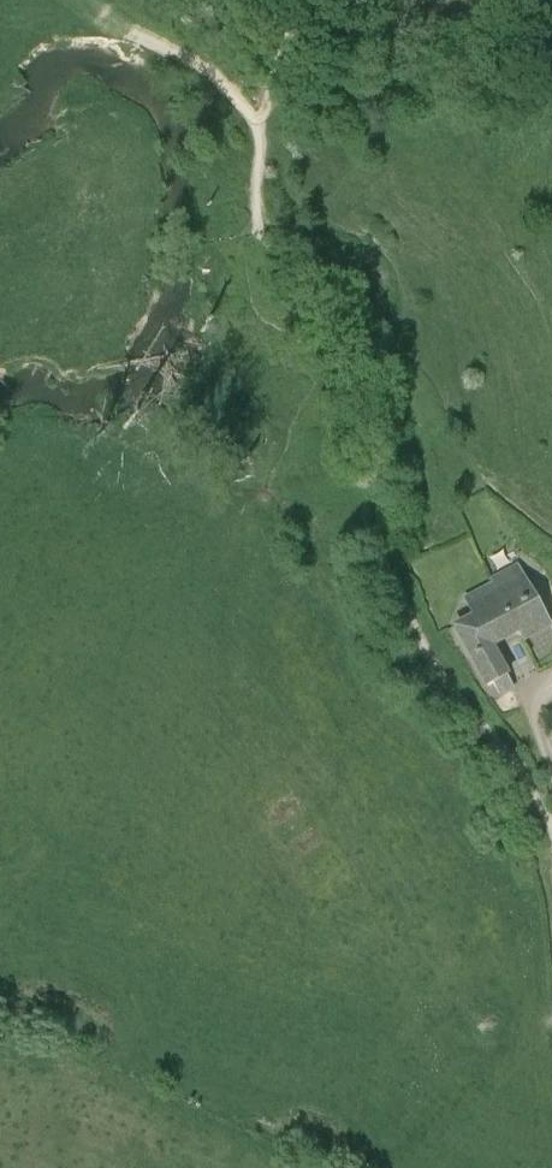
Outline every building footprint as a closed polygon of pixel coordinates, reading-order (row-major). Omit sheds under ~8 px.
[(493,584),(464,599),(474,617),(456,627),(488,686),(493,683),(499,693),(512,686),(491,645),(517,631),(522,639),(551,623),(517,564),(490,578),(493,584)]
